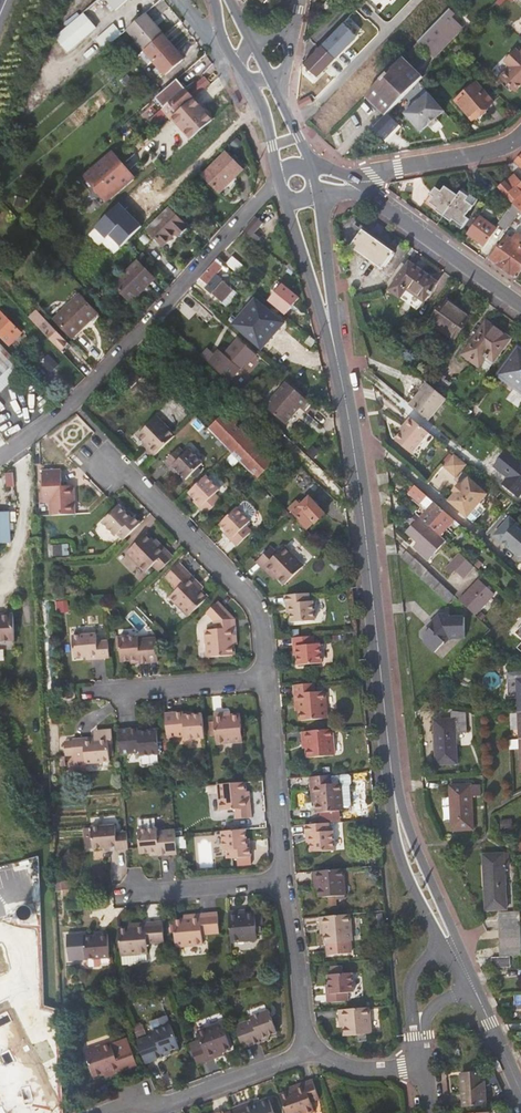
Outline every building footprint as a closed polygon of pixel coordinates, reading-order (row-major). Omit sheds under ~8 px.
[(115,8),(125,0),(108,0),(115,8)] [(451,10),(409,53),(415,59),(422,51),(422,50),(426,45),(436,56),(463,27),(453,17),(456,14),(451,10)] [(163,34),(144,12),(127,28),(145,49),(163,34)] [(90,32),(95,37),(103,30),(96,27),(84,14),(56,38),(68,51),(90,32)] [(345,22),(360,34),(364,29),(349,17),(345,22)] [(103,30),(95,37),(104,48),(121,32),(113,24),(105,31),(103,30)] [(330,50),(332,52),(352,32),(349,30),(330,50)] [(332,52),(338,58),(342,54),(358,37),(352,32),(332,52)] [(171,44),(163,34),(145,49),(141,53),(149,63),(151,62),(153,60),(171,44)] [(339,66),(352,77),(375,53),(358,37),(342,54),(347,58),(343,62),(339,66)] [(183,58),(171,44),(153,60),(164,74),(183,58)] [(520,49),(507,61),(512,67),(503,77),(517,92),(520,87),(520,50),(520,49)] [(338,58),(343,62),(347,58),(342,54),(338,58)] [(405,58),(402,61),(421,79),(424,77),(405,58)] [(387,114),(389,113),(421,80),(421,79),(402,61),(368,95),(387,114)] [(187,91),(176,79),(170,84),(155,97),(164,107),(171,101),(178,109),(210,81),(205,75),(187,91)] [(498,101),(481,83),(462,102),(481,121),(498,101)] [(438,117),(446,110),(430,92),(406,113),(422,132),(430,125),(438,117)] [(368,95),(365,99),(384,118),(387,114),(368,95)] [(155,97),(134,116),(143,126),(157,113),(164,107),(155,97)] [(157,113),(143,126),(146,130),(161,117),(157,113)] [(384,118),(375,128),(386,140),(401,124),(389,113),(387,114),(384,118)] [(441,121),(438,117),(430,125),(433,128),(441,121)] [(87,175),(95,184),(122,160),(114,151),(87,175)] [(242,169),(226,152),(203,174),(219,192),(242,169)] [(122,160),(95,184),(97,186),(97,189),(99,192),(102,192),(108,199),(135,176),(122,160)] [(500,186),(500,187),(514,200),(520,192),(520,183),(514,176),(509,181),(506,179),(500,186)] [(435,210),(443,217),(444,215),(458,196),(444,187),(441,191),(435,187),(430,195),(433,198),(429,203),(436,208),(435,210)] [(479,198),(464,187),(458,196),(444,215),(463,228),(470,217),(467,215),(479,198)] [(188,227),(169,208),(148,229),(163,245),(176,232),(179,236),(188,227)] [(497,223),(505,229),(516,215),(507,209),(497,223)] [(481,214),(468,232),(486,245),(498,227),(481,214)] [(245,229),(257,240),(260,237),(255,232),(264,222),(257,216),(245,229)] [(379,266),(391,249),(361,227),(349,243),(379,266)] [(487,255),(517,277),(520,272),(520,236),(517,233),(513,239),(508,236),(500,247),(495,243),(487,255)] [(234,255),(228,262),(238,272),(244,265),(234,255)] [(215,274),(207,283),(214,290),(223,297),(231,289),(222,282),(229,273),(215,260),(208,268),(215,274)] [(414,307),(434,280),(407,260),(387,286),(414,307)] [(154,278),(137,261),(113,284),(129,300),(142,287),(143,288),(154,278)] [(202,274),(200,277),(207,283),(215,274),(208,268),(202,274)] [(270,300),(286,313),(299,298),(282,284),(270,300)] [(220,300),(223,297),(214,290),(212,292),(220,300)] [(93,310),(79,294),(53,318),(70,337),(85,322),(83,320),(93,310)] [(468,315),(444,297),(428,321),(451,338),(468,315)] [(255,298),(241,314),(269,338),(282,322),(255,298)] [(211,316),(197,302),(191,308),(205,323),(211,316)] [(0,309),(0,337),(7,344),(21,330),(0,308),(0,309)] [(241,314),(231,325),(259,349),(269,338),(241,314)] [(67,342),(46,320),(39,326),(60,349),(67,342)] [(507,337),(484,320),(460,352),(478,365),(485,355),(492,359),(507,337)] [(187,331),(181,337),(187,343),(192,337),(187,331)] [(238,340),(232,347),(226,354),(220,349),(215,355),(210,351),(203,358),(208,363),(228,380),(244,362),(246,360),(252,353),(238,340)] [(16,360),(0,343),(0,375),(16,360)] [(518,349),(507,363),(500,373),(520,389),(520,351),(518,349)] [(252,353),(246,360),(249,362),(255,355),(252,353)] [(298,406),(303,411),(310,402),(286,381),(279,389),(298,406)] [(429,420),(445,398),(428,384),(426,382),(409,404),(429,420)] [(298,406),(279,389),(265,405),(284,422),(298,406)] [(225,411),(207,429),(254,477),(272,460),(225,411)] [(146,444),(143,447),(151,455),(173,433),(155,414),(136,433),(143,440),(146,444)] [(412,453),(429,433),(410,417),(403,425),(405,427),(395,439),(412,453)] [(162,461),(168,467),(171,464),(178,471),(184,478),(201,461),(187,447),(184,451),(178,445),(162,461)] [(507,450),(493,468),(507,480),(502,485),(518,499),(520,495),(520,462),(507,450)] [(454,476),(466,463),(453,453),(442,465),(454,476)] [(171,464),(168,467),(175,474),(178,471),(171,464)] [(50,514),(78,513),(77,484),(63,485),(63,468),(42,468),(43,502),(50,502),(50,514)] [(187,490),(194,498),(200,504),(198,506),(204,512),(220,498),(214,491),(217,487),(204,474),(187,490)] [(451,497),(469,514),(474,508),(487,493),(468,477),(461,485),(458,483),(453,490),(455,492),(451,497)] [(424,501),(414,512),(425,521),(440,535),(448,526),(455,533),(461,526),(421,490),(413,484),(407,491),(418,501),(421,499),(424,501)] [(298,520),(307,529),(313,523),(315,524),(325,514),(318,506),(309,497),(299,506),(296,502),(289,509),(299,519),(298,520)] [(466,517),(469,514),(451,497),(448,500),(466,517)] [(131,518),(125,512),(118,504),(102,520),(115,534),(117,532),(123,538),(139,521),(133,515),(131,518)] [(219,523),(226,530),(232,536),(230,538),(236,545),(251,530),(245,523),(249,520),(236,506),(219,523)] [(480,514),(474,508),(469,514),(466,517),(473,522),(480,514)] [(128,509),(125,512),(131,518),(133,515),(128,509)] [(0,510),(0,541),(11,540),(8,510),(0,510)] [(519,558),(520,556),(520,527),(509,517),(493,535),(519,558)] [(440,535),(425,521),(407,540),(418,550),(423,545),(428,550),(441,536),(440,535)] [(163,551),(152,539),(145,531),(126,551),(144,570),(150,564),(157,571),(172,555),(166,548),(163,551)] [(154,536),(152,539),(163,551),(166,548),(154,536)] [(265,564),(277,576),(283,584),(303,565),(284,545),(277,551),(271,545),(256,560),(263,567),(265,564)] [(462,573),(471,563),(459,552),(451,561),(462,573)] [(454,596),(415,558),(409,565),(448,602),(454,596)] [(207,596),(200,589),(189,577),(191,574),(178,561),(163,576),(175,589),(169,595),(188,615),(207,596)] [(274,579),(277,576),(265,564),(263,567),(274,579)] [(189,577),(200,589),(203,586),(191,574),(189,577)] [(479,581),(460,601),(475,615),(494,595),(479,581)] [(284,593),(285,602),(290,602),(290,610),(291,620),(313,618),(311,598),(308,599),(307,591),(284,593)] [(234,654),(233,644),(232,628),(235,627),(234,617),(218,600),(207,611),(214,620),(215,629),(206,630),(207,656),(234,654)] [(0,614),(0,639),(16,638),(14,611),(4,611),(4,614),(0,614)] [(429,642),(466,643),(467,614),(429,613),(429,642)] [(110,656),(109,639),(97,640),(97,632),(73,634),(74,655),(87,654),(87,657),(110,656)] [(292,635),(292,644),(297,644),(297,650),(298,661),(321,659),(319,641),(315,641),(314,633),(292,635)] [(122,660),(132,659),(141,658),(141,662),(160,660),(158,637),(139,638),(139,635),(121,636),(122,660)] [(520,711),(520,673),(508,673),(509,695),(518,694),(519,712),(520,711)] [(293,681),(294,691),(298,691),(300,707),(301,717),(326,715),(324,688),(315,689),(314,679),(293,681)] [(184,715),(183,712),(165,714),(167,737),(186,736),(186,738),(204,737),(202,714),(192,714),(184,715)] [(223,716),(223,712),(212,713),(215,742),(242,740),(240,715),(230,715),(223,716)] [(468,734),(467,715),(452,712),(452,718),(435,719),(438,763),(458,763),(457,735),(468,734)] [(307,738),(307,744),(308,754),(334,752),(332,726),(302,728),(302,739),(307,738)] [(135,731),(134,727),(117,729),(118,753),(136,751),(137,755),(155,753),(153,730),(144,730),(135,731)] [(71,737),(71,740),(72,754),(73,767),(85,766),(84,762),(108,760),(106,742),(110,742),(109,730),(96,731),(96,735),(71,737)] [(509,747),(520,746),(520,748),(520,739),(509,739),(509,747)] [(72,754),(71,740),(62,741),(64,754),(72,754)] [(313,781),(315,799),(315,809),(342,806),(339,779),(331,780),(330,771),(308,773),(309,782),(313,781)] [(245,798),(245,792),(244,782),(218,784),(220,808),(233,807),(234,819),(251,817),(250,798),(245,798)] [(482,796),(482,784),(451,786),(454,831),(474,830),(473,796),(482,796)] [(309,832),(310,840),(311,850),(335,847),(333,829),(328,829),(327,821),(305,823),(305,832),(309,832)] [(126,846),(125,830),(113,831),(113,823),(88,825),(90,846),(103,845),(103,848),(126,846)] [(138,851),(149,851),(157,850),(157,853),(176,852),(174,828),(155,829),(155,827),(137,828),(138,851)] [(248,857),(248,848),(244,848),(243,839),(243,829),(219,830),(221,851),(225,851),(226,858),(248,857)] [(483,910),(503,910),(500,854),(480,855),(483,910)] [(317,878),(318,884),(318,894),(343,892),(341,865),(312,868),(312,879),(317,878)] [(240,913),(240,908),(229,909),(231,939),(258,937),(256,912),(246,913),(240,913)] [(200,916),(184,917),(174,918),(176,944),(203,942),(203,933),(220,931),(218,910),(200,912),(200,916)] [(324,924),(325,929),(325,940),(327,940),(328,952),(350,950),(349,937),(351,937),(349,911),(319,913),(320,924),(324,924)] [(497,913),(497,921),(515,921),(515,912),(497,913)] [(165,919),(146,920),(147,925),(130,926),(120,927),(122,953),(149,951),(149,941),(166,940),(165,919)] [(497,921),(498,957),(517,956),(515,921),(497,921)] [(86,957),(88,957),(101,956),(110,955),(108,931),(98,932),(98,935),(85,937),(86,957)] [(101,956),(88,957),(88,963),(91,965),(100,964),(102,961),(101,956)] [(505,967),(505,958),(490,959),(490,968),(505,967)] [(330,971),(328,971),(329,991),(325,991),(326,999),(347,998),(347,990),(353,990),(351,970),(344,970),(344,963),(330,964),(330,971)] [(0,1004),(0,1112),(51,1112),(60,1104),(9,1000),(0,1004)] [(338,1007),(338,1018),(343,1018),(343,1024),(344,1034),(369,1031),(367,1005),(338,1007)] [(242,1048),(259,1042),(258,1039),(267,1036),(275,1032),(268,1011),(250,1017),(251,1020),(234,1027),(242,1048)] [(213,1055),(219,1052),(228,1049),(219,1025),(196,1033),(200,1046),(191,1050),(196,1065),(214,1058),(213,1055)] [(146,1064),(164,1057),(162,1054),(171,1051),(180,1047),(172,1026),(154,1032),(155,1035),(138,1041),(146,1064)] [(115,1051),(129,1046),(127,1039),(112,1044),(115,1051)] [(121,1069),(122,1072),(138,1066),(131,1046),(129,1046),(115,1051),(112,1044),(86,1053),(96,1078),(105,1074),(121,1069)] [(106,1078),(122,1072),(121,1069),(105,1074),(106,1078)] [(476,1105),(485,1105),(484,1089),(478,1089),(477,1081),(477,1073),(459,1074),(462,1106),(476,1105)] [(303,1082),(304,1085),(288,1091),(279,1094),(286,1112),(304,1112),(313,1110),(310,1102),(318,1098),(311,1078),(303,1082)] [(304,1085),(303,1082),(287,1088),(288,1091),(304,1085)] [(253,1100),(232,1108),(234,1112),(274,1112),(269,1099),(260,1102),(254,1104),(253,1100)]
